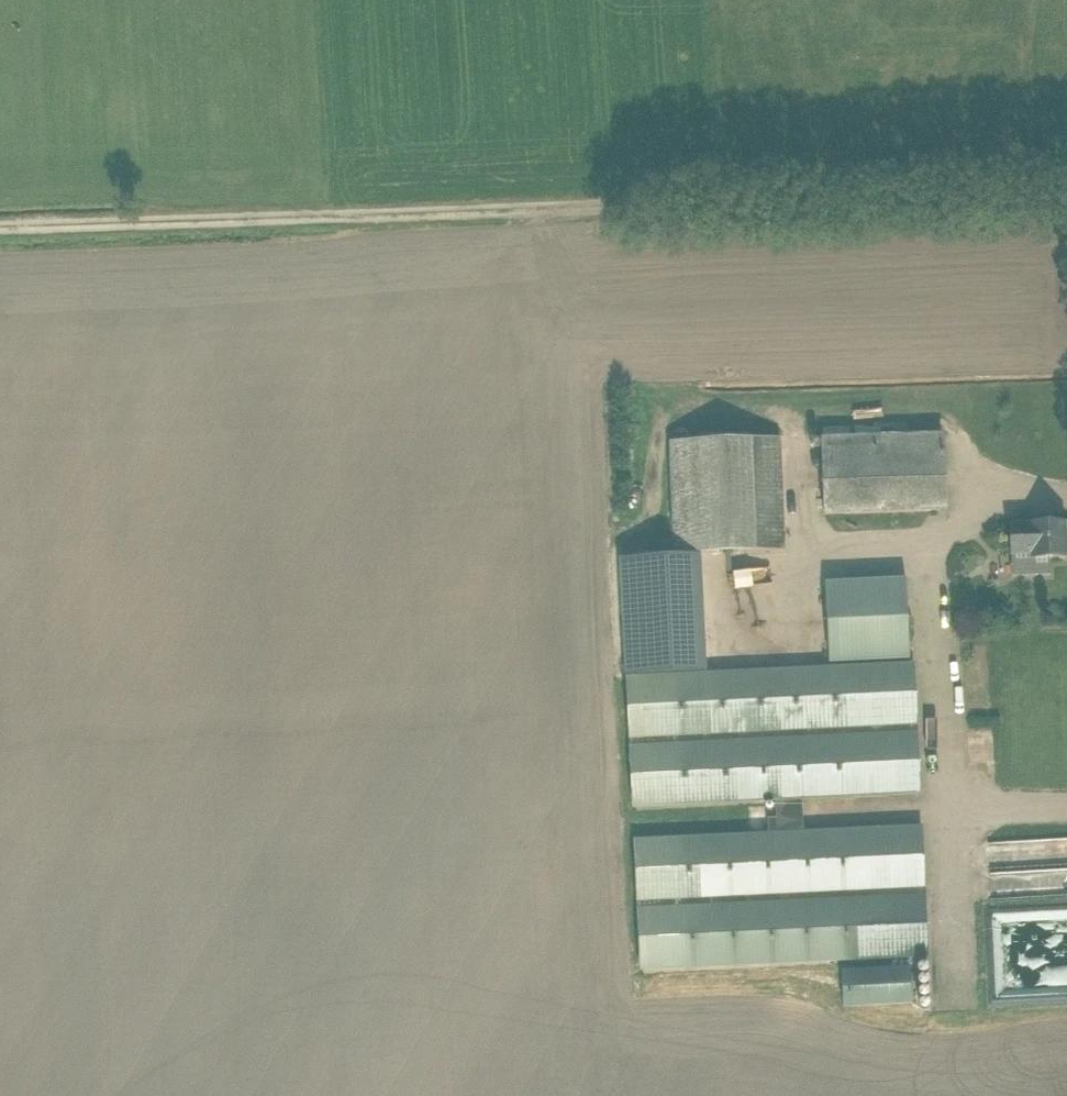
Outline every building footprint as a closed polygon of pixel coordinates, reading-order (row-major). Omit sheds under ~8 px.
[(824,441),(826,514),(946,511),(944,456),(943,456),(942,438),(824,441)] [(674,444),(679,558),(700,557),(786,554),(782,440),(674,444)] [(1048,575),(1048,560),(1066,559),(1066,542),(1066,527),(1066,522),(1029,523),(1029,524),(1009,525),(1010,576),(1048,575)] [(679,558),(620,561),(625,676),(705,672),(700,557),(679,558)] [(825,583),(828,663),(909,659),(906,580),(825,583)] [(626,678),(632,809),(776,801),(802,800),(916,794),(913,732),(909,732),(909,726),(913,726),(910,664),(626,678)] [(970,745),(995,745),(994,726),(969,727),(970,745)] [(634,839),(640,971),(924,957),(921,895),(917,895),(916,889),(920,889),(917,827),(804,833),(802,800),(776,801),(777,818),(767,819),(768,833),(634,839)] [(910,968),(841,972),(844,1007),(911,1004),(910,968)]
